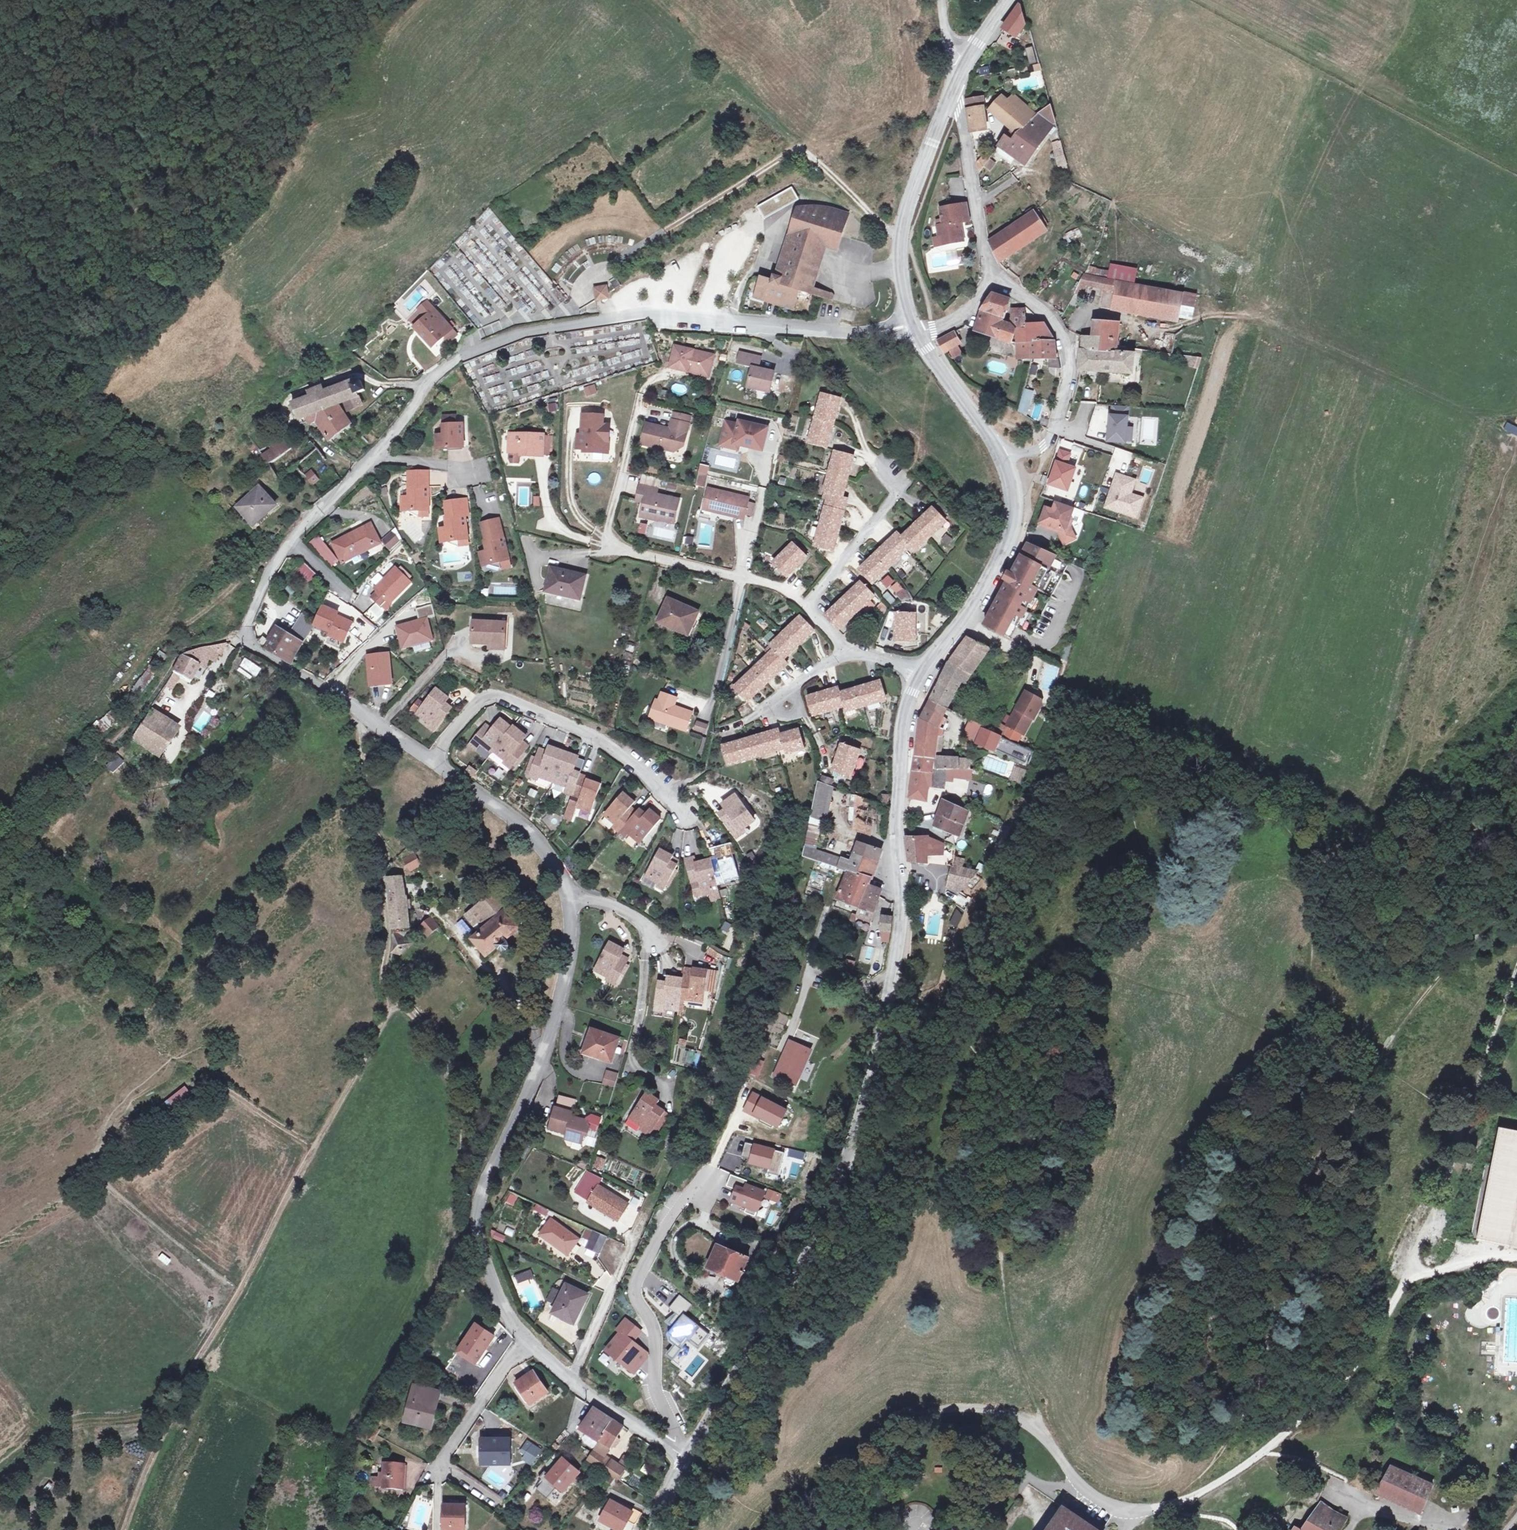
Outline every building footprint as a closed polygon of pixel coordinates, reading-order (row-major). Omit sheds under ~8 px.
[(1003,28),(1004,28),(1017,37),(1026,25),(1021,6),(1019,5),(1003,28)] [(989,74),(988,68),(980,69),(981,76),(989,74)] [(1037,115),(1013,95),(1007,101),(1015,109),(1016,108),(1031,121),(1037,115)] [(1031,121),(1016,108),(1015,109),(1007,101),(1002,96),(991,108),(992,111),(998,118),(1013,131),(1018,135),(1031,121)] [(987,129),(982,99),(967,101),(967,110),(970,132),(987,129)] [(1025,164),(1056,123),(1051,105),(1039,113),(1037,115),(1031,121),(1018,135),(1012,140),(1008,137),(1007,136),(998,146),(999,146),(1013,155),(1025,164)] [(1012,140),(1018,135),(1013,131),(1008,137),(1012,140)] [(1067,164),(1061,142),(1058,143),(1058,141),(1053,143),(1059,166),(1067,164)] [(1013,155),(999,146),(995,152),(1009,161),(1013,155)] [(986,164),(991,157),(986,153),(985,153),(980,159),(986,164)] [(979,173),(986,164),(980,159),(977,163),(979,173)] [(961,223),(971,221),(968,204),(941,209),(944,225),(937,226),(939,237),(944,236),(946,244),(964,241),(961,223)] [(814,289),(827,245),(838,248),(849,214),(833,210),(824,208),(817,207),(806,207),(798,208),(776,277),(781,279),(779,286),(773,284),(774,281),(761,277),(754,298),(763,300),(763,299),(766,298),(770,298),(774,299),(779,301),(782,303),(785,306),(785,307),(793,310),(799,290),(829,300),(831,300),(833,299),(833,297),(833,295),(832,295),(814,289)] [(999,263),(1047,231),(1034,212),(989,242),(999,263)] [(1068,242),(1082,237),(1079,228),(1065,233),(1068,242)] [(1178,322),(1183,294),(1084,276),(1075,294),(1086,297),(1088,286),(1106,290),(1115,291),(1113,309),(1178,322)] [(779,286),(781,279),(776,277),(775,277),(774,281),(773,284),(779,286)] [(608,286),(594,287),(595,302),(610,301),(608,286)] [(1113,309),(1115,291),(1106,290),(1103,307),(1113,309)] [(993,294),(983,310),(1005,317),(1010,300),(993,294)] [(418,310),(428,301),(424,297),(414,306),(418,310)] [(457,335),(452,330),(453,329),(452,329),(445,321),(428,301),(418,310),(408,319),(415,326),(414,327),(433,348),(445,337),(449,342),(457,335)] [(1003,322),(1003,321),(1004,318),(1005,317),(983,310),(976,330),(1012,343),(1016,330),(1012,330),(1012,325),(1003,322)] [(1012,324),(1012,325),(1012,330),(1016,330),(1017,330),(1024,330),(1028,330),(1028,325),(1026,319),(1025,310),(1012,310),(1011,319),(1011,324),(1012,324)] [(457,324),(453,320),(452,321),(449,317),(445,321),(452,329),(457,324)] [(1117,353),(1119,323),(1094,321),(1093,337),(1092,352),(1116,354),(1117,353)] [(1017,343),(1031,342),(1055,341),(1045,324),(1028,325),(1028,330),(1024,330),(1017,330),(1017,343)] [(959,344),(953,333),(937,342),(944,352),(950,349),(957,345),(959,344)] [(1083,337),(1083,338),(1083,342),(1080,370),(1132,374),(1134,354),(1117,353),(1116,354),(1092,352),(1093,337),(1083,337)] [(1056,359),(1055,341),(1031,342),(1032,358),(1056,359)] [(1032,358),(1031,342),(1017,343),(1018,359),(1032,358)] [(962,354),(957,345),(950,349),(955,358),(962,354)] [(710,374),(714,355),(675,346),(670,368),(688,372),(689,369),(710,374)] [(422,352),(414,359),(424,370),(432,364),(422,352)] [(745,366),(748,354),(741,352),(738,364),(745,366)] [(770,392),(775,372),(759,368),(761,357),(748,354),(745,366),(753,368),(748,387),(770,392)] [(1192,366),(1195,357),(1187,356),(1184,364),(1192,366)] [(1198,368),(1201,358),(1195,357),(1192,366),(1198,368)] [(311,396),(292,403),(300,420),(306,417),(339,405),(344,402),(349,412),(362,406),(358,393),(366,390),(361,380),(353,384),(352,381),(323,391),(321,386),(309,391),(311,396)] [(586,397),(597,393),(594,384),(583,388),(586,397)] [(834,424),(841,398),(822,394),(816,419),(834,424)] [(1036,404),(1032,417),(1037,418),(1041,405),(1036,404)] [(330,441),(351,425),(340,407),(339,405),(306,417),(306,419),(307,422),(308,423),(309,423),(310,424),(312,424),(313,424),(313,423),(315,422),(317,420),(330,441)] [(1129,426),(1129,406),(1108,405),(1107,443),(1133,443),(1133,426),(1129,426)] [(689,424),(691,417),(674,413),(672,420),(689,424)] [(608,453),(609,441),(605,441),(605,425),(603,425),(603,416),(583,415),(582,430),(585,430),(584,435),(578,435),(577,449),(589,449),(592,453),(608,453)] [(464,447),(463,424),(456,424),(455,416),(444,417),(444,435),(437,435),(438,448),(464,447)] [(827,449),(834,424),(816,419),(809,444),(827,449)] [(682,442),(685,439),(689,424),(672,420),(670,429),(669,431),(665,430),(665,428),(647,423),(642,444),(656,448),(660,445),(663,449),(675,452),(680,449),(682,442)] [(767,431),(753,428),(754,425),(744,422),(744,426),(731,423),(727,422),(723,437),(727,442),(739,445),(763,450),(767,431)] [(1503,430),(1516,435),(1516,427),(1506,423),(1503,430)] [(544,435),(544,434),(509,433),(509,453),(519,453),(521,453),(528,453),(527,456),(544,456),(544,454),(544,435)] [(270,464),(295,446),(287,434),(268,446),(273,453),(268,456),(266,458),(270,464)] [(553,455),(553,435),(544,435),(544,454),(553,455)] [(727,442),(723,437),(721,445),(738,449),(739,445),(727,442)] [(1076,463),(1081,449),(1058,442),(1056,450),(1054,456),(1076,463)] [(842,496),(854,455),(836,451),(824,491),(825,491),(829,493),(842,496)] [(519,453),(509,453),(508,463),(518,463),(519,453)] [(701,466),(699,474),(707,476),(709,468),(701,466)] [(303,474),(309,485),(319,480),(312,469),(303,474)] [(429,516),(428,472),(409,472),(410,497),(402,497),(402,510),(419,510),(419,516),(429,516)] [(1115,472),(1103,508),(1137,519),(1147,490),(1134,486),(1136,479),(1115,472)] [(822,485),(825,476),(817,473),(814,483),(822,485)] [(706,484),(708,476),(707,476),(699,474),(697,482),(706,484)] [(643,475),(640,486),(658,489),(660,479),(643,475)] [(674,524),(680,500),(657,495),(658,489),(640,486),(638,494),(646,496),(644,502),(642,514),(656,517),(658,520),(674,524)] [(253,523),(267,510),(269,511),(276,505),(259,487),(238,507),(253,523)] [(748,504),(748,503),(741,501),(742,496),(709,488),(704,507),(714,509),(714,512),(744,519),(745,515),(748,504)] [(846,504),(848,498),(842,496),(829,493),(827,499),(846,504)] [(844,511),(846,504),(827,499),(826,506),(844,511)] [(469,545),(465,516),(469,516),(467,500),(448,502),(450,517),(447,518),(446,518),(447,528),(440,529),(442,542),(458,540),(459,546),(469,545)] [(1073,521),(1071,517),(1074,508),(1056,502),(1053,510),(1046,508),(1040,525),(1048,528),(1049,526),(1059,529),(1059,532),(1065,544),(1076,539),(1070,527),(1073,521)] [(753,517),(756,506),(748,504),(745,515),(753,517)] [(833,552),(844,511),(826,506),(816,541),(822,542),(820,549),(833,552)] [(903,548),(913,539),(921,546),(942,526),(938,522),(943,518),(934,508),(903,537),(899,532),(859,570),(869,580),(874,576),(877,580),(907,552),(903,548)] [(942,526),(947,522),(943,518),(938,522),(942,526)] [(511,565),(499,519),(485,523),(489,540),(486,541),(485,541),(488,551),(481,553),(484,565),(500,561),(501,568),(511,565)] [(343,562),(380,543),(371,524),(333,543),(343,562)] [(648,525),(642,524),(640,532),(646,534),(648,525)] [(399,540),(393,532),(383,541),(390,549),(399,540)] [(949,545),(953,540),(947,535),(943,540),(949,545)] [(903,548),(907,552),(912,547),(915,551),(921,546),(913,539),(903,548)] [(807,556),(794,543),(773,564),(787,577),(807,556)] [(1018,628),(1039,588),(1047,574),(1056,557),(1028,544),(1020,560),(1017,566),(1012,575),(1009,573),(1005,579),(1009,581),(1004,589),(995,607),(985,625),(999,632),(1005,621),(1018,628)] [(341,562),(327,549),(322,555),(335,568),(341,562)] [(316,575),(301,561),(288,577),(293,582),(301,573),(310,582),(316,575)] [(411,577),(400,566),(397,569),(408,580),(411,577)] [(390,604),(411,582),(408,580),(397,569),(395,567),(375,589),(377,592),(372,597),(382,607),(387,601),(390,604)] [(580,599),(586,576),(551,568),(546,591),(580,599)] [(907,576),(902,570),(898,573),(903,579),(907,576)] [(887,589),(895,581),(887,574),(880,582),(887,589)] [(872,584),(877,580),(874,576),(869,580),(872,584)] [(870,600),(875,595),(861,581),(825,616),(835,626),(840,621),(844,625),(861,608),(870,600)] [(892,590),(897,595),(902,600),(912,598),(907,590),(901,582),(892,590)] [(995,607),(1004,589),(1001,588),(992,605),(995,607)] [(896,601),(887,591),(882,595),(891,605),(896,601)] [(280,602),(268,592),(264,601),(274,609),(280,602)] [(432,609),(424,595),(417,602),(427,614),(432,609)] [(692,627),(698,612),(669,599),(659,622),(683,633),(687,625),(692,627)] [(867,614),(875,606),(870,600),(861,608),(867,614)] [(929,605),(919,601),(902,602),(902,608),(919,608),(919,612),(929,612),(929,605)] [(880,602),(876,608),(884,613),(888,607),(880,602)] [(344,643),(352,623),(337,616),(338,613),(322,606),(313,625),(330,632),(328,636),(344,643)] [(909,642),(909,635),(915,635),(915,613),(896,612),(896,642),(909,642)] [(296,655),(304,643),(309,635),(313,626),(303,615),(291,635),(280,628),(271,642),(267,649),(293,664),(296,655)] [(800,624),(805,620),(801,616),(796,620),(800,624)] [(747,702),(778,673),(776,670),(780,666),(783,668),(788,663),(784,659),(815,630),(805,620),(800,624),(796,620),(770,646),(773,650),(768,655),(734,688),(747,702)] [(505,645),(506,623),(474,621),(473,643),(492,644),(505,645)] [(839,630),(844,625),(840,621),(835,626),(839,630)] [(1012,639),(1018,628),(1005,621),(999,632),(1012,639)] [(688,635),(692,627),(687,625),(683,633),(688,635)] [(271,642),(280,628),(277,626),(269,641),(271,642)] [(930,701),(947,709),(948,709),(968,672),(972,674),(990,649),(968,638),(948,664),(930,701)] [(190,682),(199,665),(204,668),(208,659),(214,662),(217,654),(221,656),(227,643),(203,648),(192,651),(191,651),(183,656),(173,672),(179,676),(181,677),(190,682)] [(768,655),(773,650),(770,646),(765,651),(768,655)] [(392,683),(389,654),(368,656),(371,685),(392,683)] [(254,680),(260,666),(243,658),(237,672),(254,680)] [(645,678),(648,672),(641,670),(639,676),(645,678)] [(172,688),(179,676),(173,672),(166,684),(172,688)] [(184,692),(190,682),(181,677),(176,687),(184,692)] [(882,701),(880,695),(885,693),(882,681),(841,693),(845,706),(847,712),(882,701)] [(845,706),(841,693),(839,688),(833,690),(838,708),(845,706)] [(434,731),(451,708),(445,703),(449,699),(436,689),(425,704),(419,699),(411,709),(429,723),(427,726),(434,731)] [(838,708),(833,690),(826,692),(832,710),(838,708)] [(1034,719),(1043,704),(1042,700),(1026,691),(1007,725),(1024,735),(1033,719),(1034,719)] [(832,710),(826,692),(807,698),(813,716),(832,710)] [(686,731),(693,713),(677,707),(676,709),(673,708),(677,698),(662,693),(659,701),(657,700),(653,711),(656,712),(654,719),(686,731)] [(944,716),(947,709),(930,701),(926,708),(944,716)] [(953,711),(972,721),(985,727),(989,719),(957,703),(953,711)] [(938,727),(942,719),(944,716),(926,708),(921,718),(938,727)] [(191,727),(200,734),(212,717),(203,710),(191,727)] [(160,759),(179,732),(150,713),(132,739),(160,759)] [(935,758),(937,735),(942,735),(944,729),(938,727),(921,718),(918,742),(917,757),(935,759),(935,758)] [(494,751),(512,729),(500,719),(492,730),(486,725),(471,744),(477,749),(478,748),(482,743),(494,753),(494,751)] [(944,729),(947,721),(942,719),(938,727),(944,729)] [(984,729),(984,728),(985,727),(972,721),(969,730),(981,736),(984,729)] [(705,733),(708,725),(698,722),(695,730),(705,733)] [(511,769),(529,746),(522,741),(526,736),(514,727),(512,729),(494,751),(506,761),(504,763),(511,769)] [(995,751),(1001,737),(984,729),(981,736),(978,743),(995,751)] [(785,748),(781,735),(780,730),(773,732),(778,750),(785,748)] [(805,748),(800,730),(781,735),(785,748),(787,754),(805,748)] [(978,743),(981,736),(969,730),(966,737),(978,743)] [(778,750),(773,732),(767,734),(772,752),(778,750)] [(734,763),(772,752),(767,734),(722,747),(726,760),(733,758),(734,763)] [(996,750),(1028,764),(1034,751),(1002,738),(996,750)] [(494,753),(482,743),(478,748),(490,758),(494,753)] [(850,778),(860,749),(842,743),(833,772),(850,778)] [(553,781),(564,752),(549,746),(547,752),(540,749),(537,757),(530,776),(538,779),(539,776),(553,781)] [(506,761),(494,751),(494,753),(490,758),(508,772),(511,769),(504,763),(506,761)] [(572,796),(580,773),(574,771),(578,757),(564,752),(553,781),(568,787),(565,794),(572,796)] [(530,776),(537,757),(532,756),(525,774),(530,776)] [(933,769),(935,759),(917,757),(915,771),(933,773),(933,769)] [(970,770),(971,760),(958,759),(940,758),(935,758),(935,759),(933,769),(947,769),(954,769),(959,769),(970,770)] [(1008,780),(1021,784),(1026,769),(1013,765),(1008,780)] [(493,775),(501,779),(505,772),(497,768),(493,775)] [(946,781),(947,769),(933,769),(933,773),(915,771),(914,771),(910,798),(928,801),(929,787),(932,788),(932,787),(945,788),(946,781)] [(953,776),(954,769),(947,769),(946,781),(954,782),(955,776),(953,776)] [(970,780),(972,770),(970,770),(959,769),(954,769),(953,776),(955,776),(970,780)] [(591,814),(602,783),(588,778),(589,776),(580,773),(572,796),(565,814),(574,818),(577,808),(591,814)] [(552,785),(553,781),(539,776),(538,779),(536,783),(548,788),(549,784),(552,785)] [(832,786),(834,780),(822,776),(820,782),(832,786)] [(826,823),(833,787),(832,786),(820,782),(818,781),(811,813),(811,817),(826,823)] [(619,832),(637,811),(632,807),(636,802),(624,791),(606,812),(610,816),(607,819),(615,825),(612,828),(618,833),(619,832)] [(742,829),(754,820),(735,795),(723,804),(726,809),(720,814),(737,837),(744,832),(742,829)] [(868,824),(870,801),(857,796),(855,828),(867,833),(868,824)] [(960,835),(969,812),(944,800),(934,827),(944,831),(945,829),(960,835)] [(877,825),(879,804),(870,801),(868,824),(877,825)] [(640,844),(661,820),(649,809),(645,814),(639,809),(637,811),(619,832),(626,838),(629,835),(640,844)] [(817,851),(822,826),(810,823),(805,847),(817,851)] [(625,840),(634,849),(637,845),(628,836),(625,840)] [(925,838),(912,838),(907,837),(910,862),(927,863),(927,855),(943,854),(945,845),(929,838),(925,838)] [(879,860),(882,851),(859,843),(855,853),(879,860)] [(739,876),(731,846),(716,850),(718,855),(710,858),(711,860),(718,885),(726,883),(725,880),(739,876)] [(817,851),(805,847),(803,857),(839,869),(843,859),(817,851)] [(665,891),(678,865),(671,862),(674,856),(660,849),(645,876),(658,883),(656,886),(665,891)] [(756,858),(752,851),(746,855),(752,865),(758,862),(756,858)] [(409,873),(421,866),(414,852),(401,859),(409,873)] [(872,879),(879,860),(855,853),(853,858),(848,856),(847,861),(843,859),(839,869),(849,872),(872,879)] [(678,865),(681,860),(674,856),(671,862),(678,865)] [(718,885),(711,860),(695,864),(694,858),(686,860),(696,896),(704,894),(704,896),(709,895),(710,900),(721,897),(718,885)] [(962,868),(964,861),(954,859),(953,866),(962,868)] [(961,892),(979,872),(953,866),(947,887),(961,892)] [(860,906),(868,885),(871,879),(872,879),(849,872),(838,898),(860,906)] [(408,927),(405,894),(401,876),(387,877),(390,896),(393,929),(408,927)] [(874,912),(881,889),(868,885),(860,906),(874,912)] [(509,942),(507,939),(522,926),(493,892),(466,915),(481,932),(473,939),(487,956),(499,947),(500,948),(501,950),(504,951),(506,950),(507,950),(508,949),(509,948),(509,946),(510,944),(509,942)] [(967,910),(970,898),(958,895),(955,907),(967,910)] [(857,915),(871,920),(874,912),(860,906),(857,915)] [(954,926),(961,914),(957,909),(949,924),(954,926)] [(958,928),(963,916),(961,914),(954,926),(958,928)] [(891,931),(893,918),(883,916),(881,930),(891,931)] [(430,919),(422,927),(428,934),(437,925),(430,919)] [(724,946),(731,949),(737,928),(725,924),(723,932),(728,933),(724,946)] [(456,928),(450,934),(460,943),(465,938),(456,928)] [(401,954),(413,943),(395,932),(393,933),(394,943),(393,952),(401,954)] [(615,984),(628,959),(621,955),(624,950),(610,942),(595,970),(609,977),(607,980),(615,984)] [(715,992),(718,971),(708,970),(708,969),(693,967),(693,968),(685,967),(683,979),(680,1000),(688,1001),(689,998),(698,999),(699,995),(704,996),(705,991),(715,992)] [(607,980),(609,977),(595,970),(593,975),(606,982),(607,980)] [(680,1000),(683,979),(668,977),(667,983),(659,982),(655,1010),(664,1011),(664,1008),(679,1010),(680,1000)] [(612,1062),(620,1038),(592,1028),(585,1050),(601,1056),(601,1058),(612,1062)] [(791,1042),(776,1075),(795,1084),(799,1075),(804,1064),(810,1051),(791,1042)] [(693,1067),(697,1055),(678,1049),(674,1060),(693,1067)] [(764,1062),(755,1059),(749,1072),(758,1076),(764,1062)] [(814,1068),(804,1064),(799,1075),(809,1079),(814,1068)] [(615,1087),(618,1074),(607,1071),(604,1084),(615,1087)] [(157,1104),(163,1115),(192,1100),(186,1089),(157,1104)] [(665,1111),(656,1105),(660,1100),(647,1091),(629,1118),(641,1126),(640,1129),(647,1133),(652,1126),(655,1127),(665,1111)] [(779,1128),(787,1106),(749,1093),(741,1114),(779,1128)] [(573,1113),(576,1099),(559,1095),(554,1114),(562,1110),(573,1113)] [(587,1137),(589,1128),(597,1131),(602,1118),(592,1114),(587,1117),(586,1120),(572,1116),(573,1113),(562,1110),(554,1114),(550,1129),(570,1135),(569,1140),(582,1144),(584,1136),(587,1137)] [(655,1139),(671,1115),(665,1111),(655,1127),(652,1126),(647,1133),(655,1139)] [(147,1133),(163,1122),(156,1113),(140,1124),(147,1133)] [(1499,1128),(1491,1166),(1477,1240),(1516,1248),(1516,1131),(1499,1128)] [(752,1159),(756,1160),(755,1164),(764,1166),(763,1172),(779,1176),(785,1153),(746,1143),(742,1157),(752,1159)] [(803,1159),(804,1153),(790,1149),(788,1155),(803,1159)] [(602,1169),(605,1160),(598,1158),(595,1167),(602,1169)] [(586,1170),(589,1162),(585,1161),(580,1163),(579,1166),(586,1170)] [(1477,1240),(1491,1166),(1482,1164),(1467,1238),(1477,1240)] [(628,1204),(598,1186),(603,1179),(588,1172),(576,1192),(590,1201),(589,1202),(618,1220),(628,1204)] [(755,1215),(764,1192),(745,1185),(747,1180),(730,1174),(726,1185),(737,1189),(733,1200),(748,1205),(746,1211),(755,1215)] [(505,1202),(514,1206),(519,1196),(509,1192),(505,1202)] [(536,1204),(533,1211),(546,1217),(549,1210),(536,1204)] [(579,1239),(552,1219),(540,1235),(568,1255),(571,1250),(576,1244),(579,1239)] [(590,1241),(595,1230),(587,1227),(583,1238),(590,1241)] [(600,1254),(608,1237),(595,1230),(590,1241),(587,1248),(600,1254)] [(503,1242),(505,1237),(498,1233),(495,1238),(503,1242)] [(575,1253),(580,1247),(576,1244),(571,1250),(575,1253)] [(740,1282),(749,1258),(718,1245),(708,1268),(728,1277),(726,1281),(727,1284),(732,1285),(734,1284),(736,1280),(740,1282)] [(177,1275),(182,1270),(175,1263),(170,1267),(177,1275)] [(533,1277),(531,1271),(517,1277),(519,1282),(533,1277)] [(469,1291),(465,1284),(460,1286),(464,1294),(469,1291)] [(574,1323),(588,1295),(567,1285),(563,1292),(557,1306),(553,1313),(574,1323)] [(557,1306),(563,1292),(553,1287),(546,1301),(557,1306)] [(681,1317),(691,1304),(679,1295),(669,1308),(681,1317)] [(708,1334),(675,1310),(665,1323),(673,1329),(667,1337),(676,1343),(668,1354),(673,1357),(683,1343),(695,1352),(708,1334)] [(621,1333),(608,1351),(635,1373),(646,1359),(645,1352),(633,1341),(641,1331),(627,1320),(619,1331),(621,1333)] [(476,1365),(495,1336),(477,1323),(457,1352),(476,1365)] [(548,1392),(534,1371),(516,1383),(530,1404),(548,1392)] [(435,1414),(440,1392),(415,1385),(412,1395),(417,1396),(415,1403),(411,1402),(406,1422),(427,1427),(431,1413),(435,1414)] [(600,1440),(613,1420),(595,1408),(582,1428),(600,1440)] [(613,1460),(606,1455),(612,1446),(616,1439),(624,1427),(613,1420),(600,1440),(587,1460),(605,1472),(605,1471),(607,1473),(616,1478),(618,1479),(624,1470),(611,1462),(613,1460)] [(380,1430),(369,1424),(366,1429),(377,1435),(380,1430)] [(374,1441),(377,1435),(366,1429),(363,1435),(374,1441)] [(511,1464),(511,1439),(481,1439),(482,1464),(511,1464)] [(537,1456),(542,1450),(533,1445),(528,1450),(537,1456)] [(627,1468),(632,1460),(625,1456),(620,1463),(627,1468)] [(578,1485),(584,1478),(578,1473),(579,1472),(563,1459),(548,1477),(563,1490),(572,1480),(578,1485)] [(650,1475),(654,1467),(645,1463),(640,1471),(650,1475)] [(403,1489),(404,1466),(383,1465),(383,1473),(382,1488),(403,1489)] [(1421,1513),(1433,1486),(1391,1466),(1377,1493),(1421,1513)] [(382,1488),(383,1473),(378,1473),(378,1477),(371,1477),(370,1488),(382,1488)] [(612,1484),(616,1478),(607,1473),(602,1478),(612,1484)] [(633,1512),(611,1500),(600,1521),(618,1529),(624,1519),(628,1521),(633,1512)] [(1070,1502),(1066,1508),(1098,1529),(1105,1529),(1107,1527),(1088,1514),(1070,1502)] [(1347,1518),(1334,1512),(1321,1502),(1302,1529),(1341,1529),(1347,1518)] [(466,1505),(444,1505),(443,1529),(465,1529),(466,1505)] [(1066,1508),(1064,1507),(1049,1529),(1098,1529),(1066,1508)] [(637,1523),(642,1513),(634,1509),(633,1512),(628,1521),(635,1525),(637,1523)] [(1283,1523),(1270,1516),(1263,1527),(1269,1529),(1279,1529),(1283,1523)] [(628,1521),(624,1519),(618,1529),(623,1529),(628,1521)]
